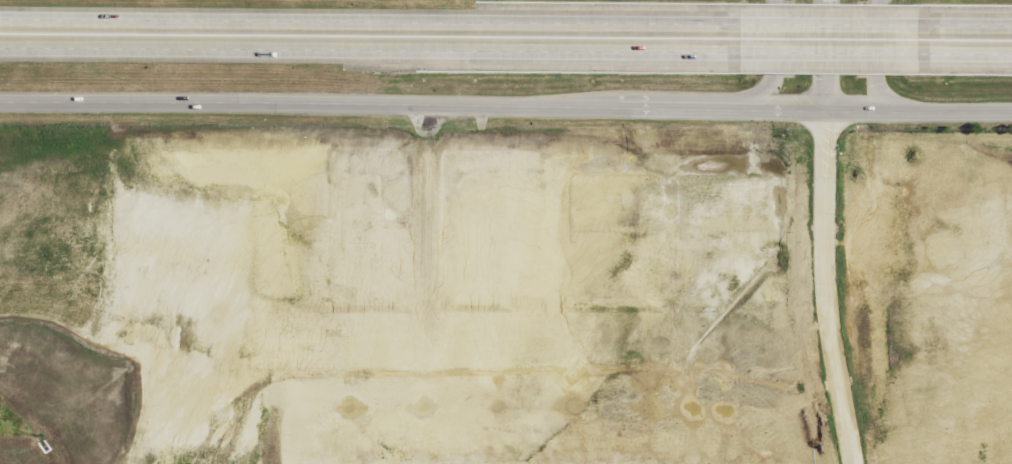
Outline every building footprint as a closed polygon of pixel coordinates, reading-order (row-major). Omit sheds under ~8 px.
[(742,232),(742,175),(682,175),(682,232),(742,232)] [(742,232),(771,231),(771,175),(742,175),(742,232)]
